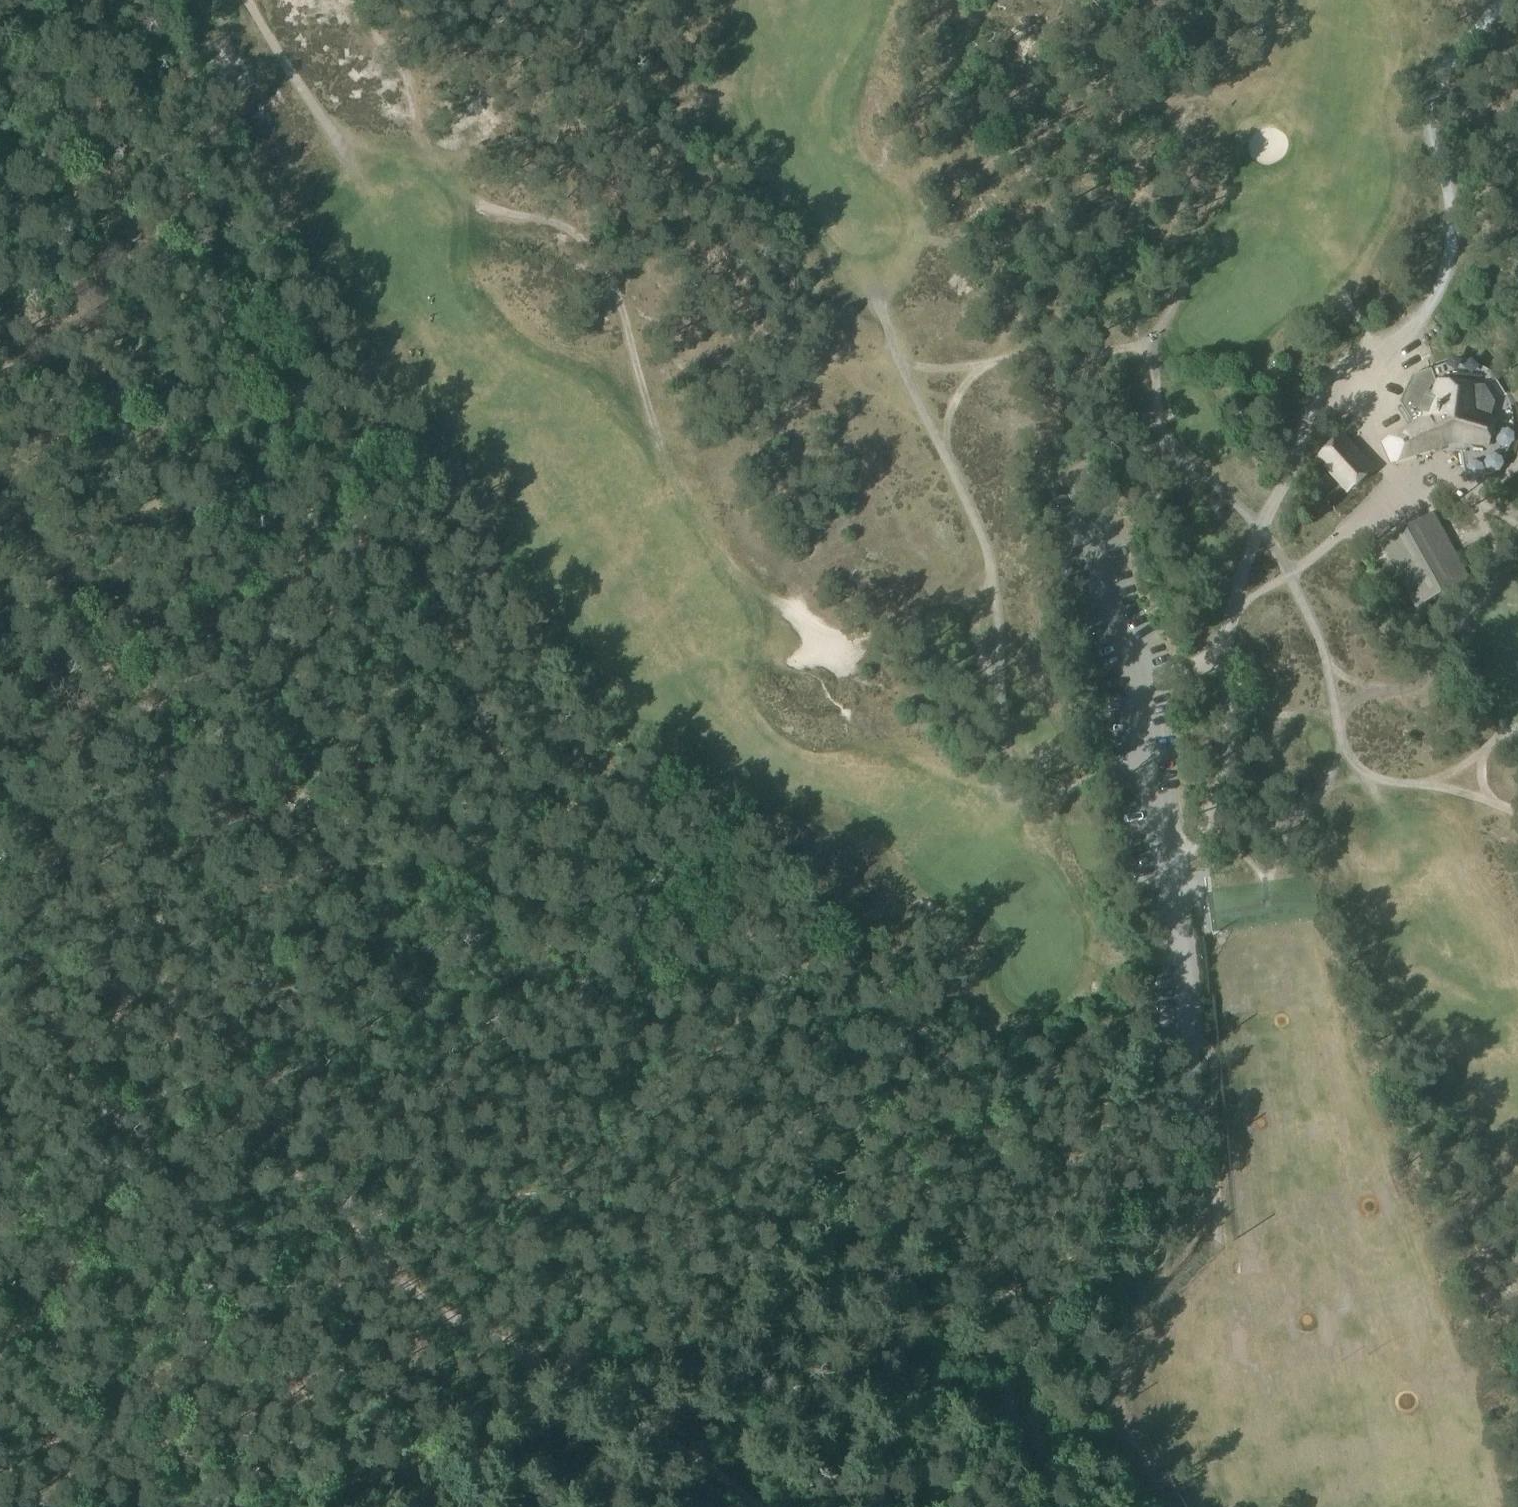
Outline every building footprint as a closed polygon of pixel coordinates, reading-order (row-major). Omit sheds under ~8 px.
[(1396,402),(1410,425),(1381,443),(1391,466),(1455,446),(1464,447),(1463,466),(1462,467),(1462,468),(1462,469),(1463,470),(1463,471),(1465,473),(1466,473),(1467,473),(1477,474),(1478,474),(1479,474),(1487,471),(1489,470),(1492,469),(1495,467),(1497,465),(1499,463),(1501,460),(1503,457),(1504,454),(1506,452),(1506,451),(1508,444),(1510,440),(1511,435),(1511,431),(1511,428),(1512,424),(1511,421),(1511,417),(1511,414),(1510,410),(1509,405),(1508,403),(1511,402),(1511,401),(1508,402),(1504,393),(1506,391),(1505,390),(1503,392),(1487,368),(1469,359),(1453,358),(1408,375),(1396,402)] [(1376,469),(1342,433),(1314,460),(1348,496),(1376,469)] [(1434,513),(1380,544),(1391,564),(1416,609),(1471,579),(1434,513)]
